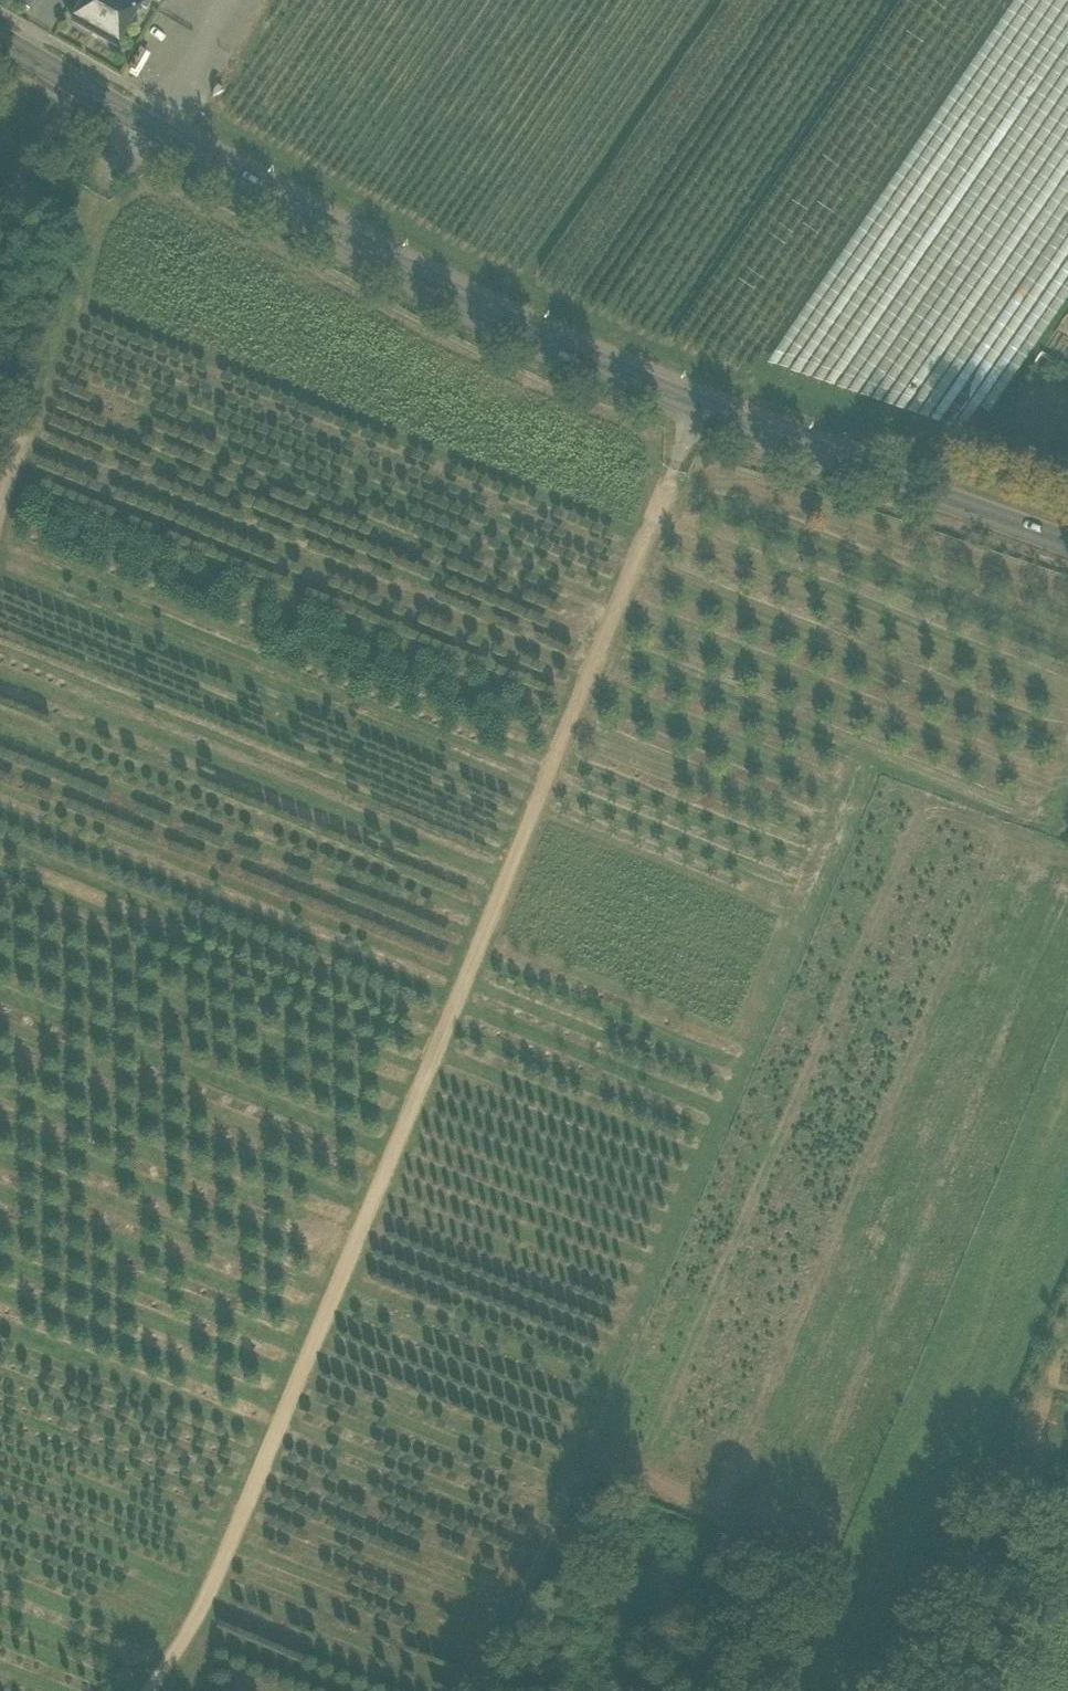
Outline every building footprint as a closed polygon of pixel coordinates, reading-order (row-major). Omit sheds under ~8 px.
[(29,9),(34,0),(14,0),(29,9)] [(141,6),(142,5),(134,0),(88,0),(75,22),(117,47),(141,6)] [(142,5),(141,6),(147,9),(152,0),(134,0),(142,5)] [(802,341),(803,386),(909,423),(915,423),(933,429),(949,429),(910,415),(910,395),(903,392),(903,362),(882,355),(880,362),(856,362),(846,358),(845,331),(833,365),(812,357),(816,346),(802,341)]
